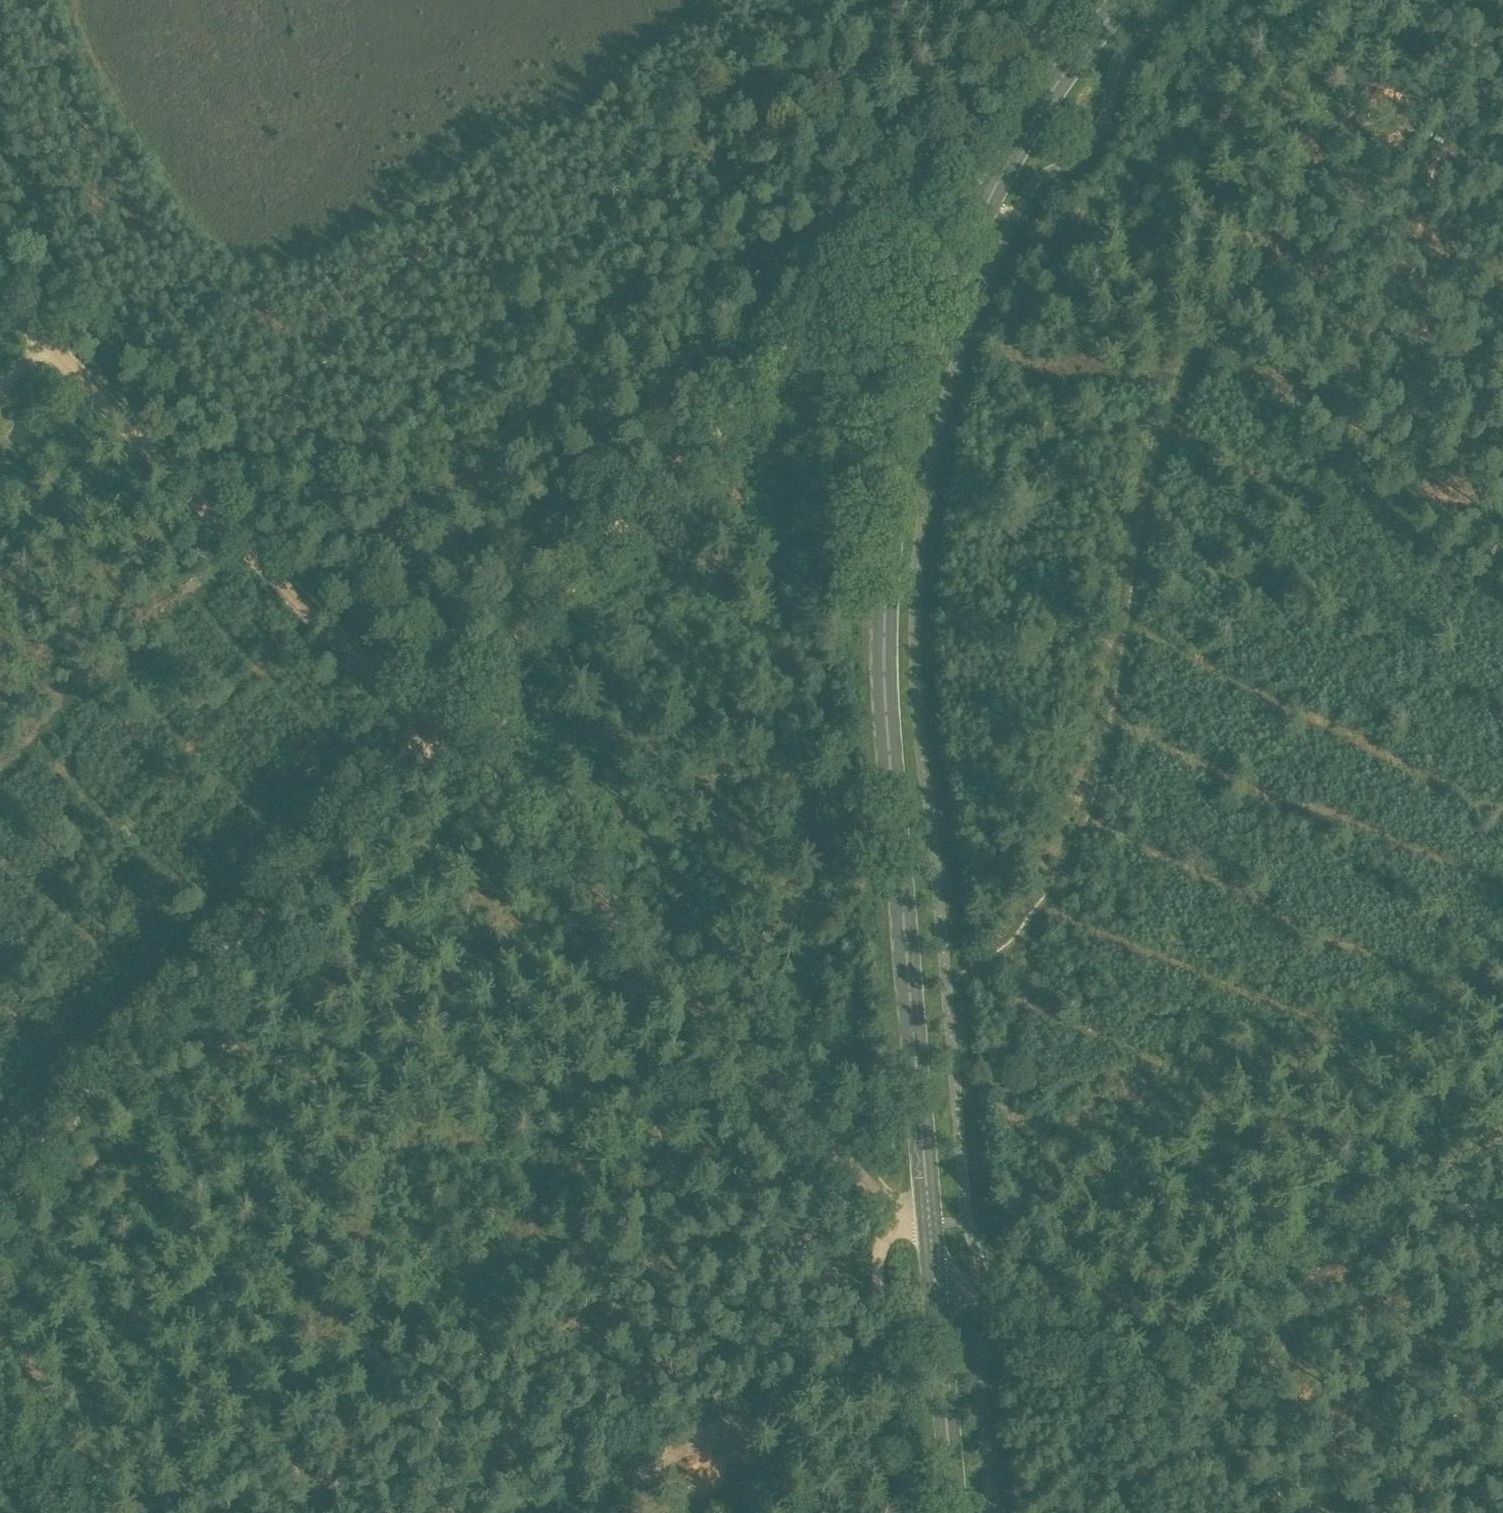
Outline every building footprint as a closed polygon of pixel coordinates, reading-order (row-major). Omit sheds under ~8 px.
[(0,474),(0,485),(1,486),(8,479),(2,472),(0,474)]
